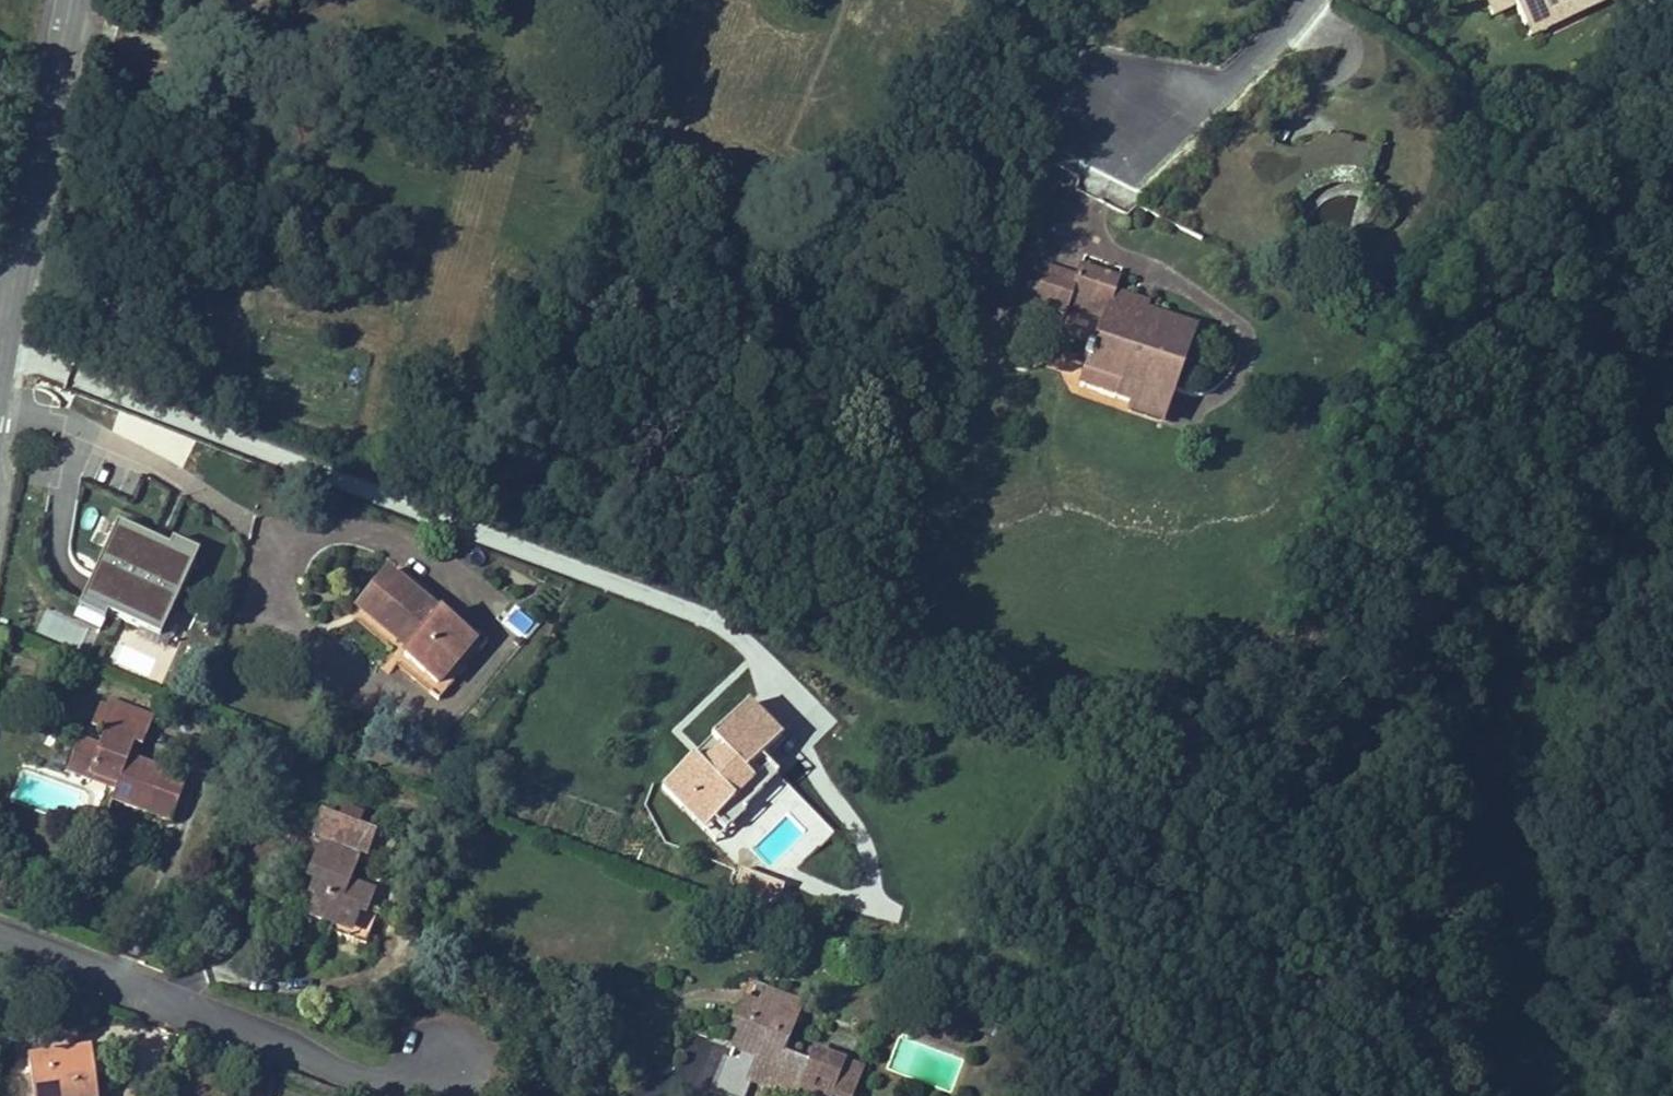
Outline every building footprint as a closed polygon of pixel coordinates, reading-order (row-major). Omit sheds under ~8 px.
[(1482,18),(1501,9),(1497,0),(1473,0),(1482,18)] [(1501,9),(1514,35),(1583,0),(1589,11),(1611,0),(1497,0),(1501,9)] [(1520,46),(1589,11),(1583,0),(1514,35),(1520,46)] [(1132,396),(1154,404),(1170,360),(1173,361),(1189,320),(1146,304),(1144,308),(1127,302),(1130,295),(1118,291),(1120,285),(1111,282),(1115,272),(1077,258),(1074,267),(1042,256),(1028,293),(1060,305),(1052,326),(1090,340),(1077,375),(1132,396)] [(1144,308),(1146,304),(1149,296),(1120,285),(1118,291),(1130,295),(1127,302),(1144,308)] [(1183,365),(1173,361),(1170,360),(1154,404),(1132,396),(1128,407),(1163,420),(1183,365)] [(104,633),(110,619),(168,641),(202,552),(186,546),(184,554),(115,528),(78,623),(104,633)] [(386,576),(350,621),(439,692),(479,643),(432,605),(427,610),(386,576)] [(787,738),(749,703),(662,788),(705,834),(721,820),(730,831),(749,814),(746,810),(780,777),(763,761),(787,738)] [(108,796),(104,807),(144,822),(160,779),(124,765),(129,750),(139,754),(150,725),(105,708),(102,714),(98,725),(91,721),(86,735),(98,739),(93,752),(73,745),(60,778),(83,787),(86,779),(111,788),(108,796)] [(94,711),(91,721),(98,725),(102,714),(94,711)] [(86,779),(83,787),(108,796),(111,788),(86,779)] [(361,859),(370,837),(317,815),(307,839),(319,844),(307,873),(317,877),(311,892),(317,894),(308,917),(331,926),(326,939),(366,955),(380,920),(363,914),(370,897),(346,887),(358,858),(361,859)] [(750,867),(739,887),(773,905),(784,885),(750,867)] [(759,1095),(786,1095),(788,1095),(848,1095),(857,1073),(810,1053),(805,1066),(775,1053),(795,1005),(747,986),(731,1026),(741,1030),(720,1080),(759,1095)] [(26,1060),(30,1095),(93,1095),(88,1053),(26,1060)]
